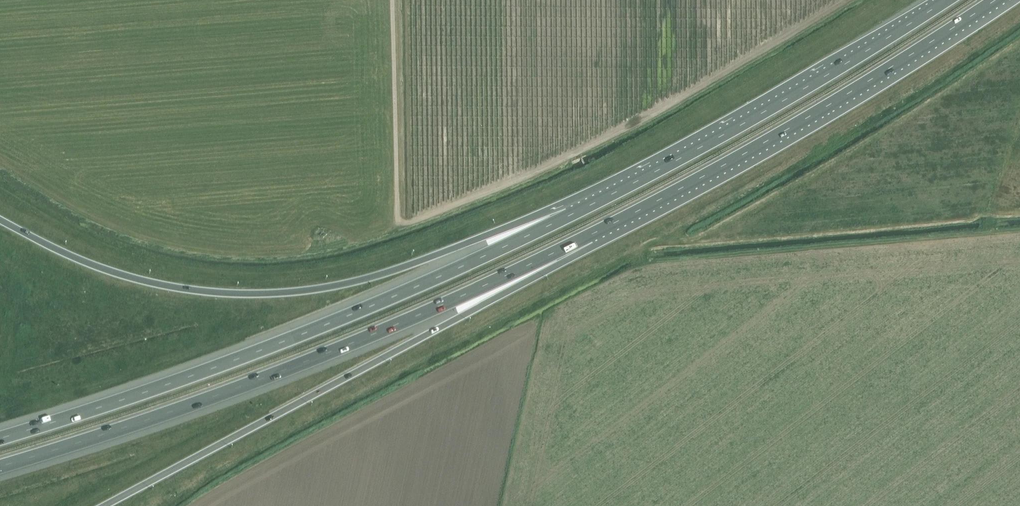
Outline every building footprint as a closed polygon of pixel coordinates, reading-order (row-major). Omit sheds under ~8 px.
[(783,137),(759,148),(761,153),(785,142),(783,137)]
